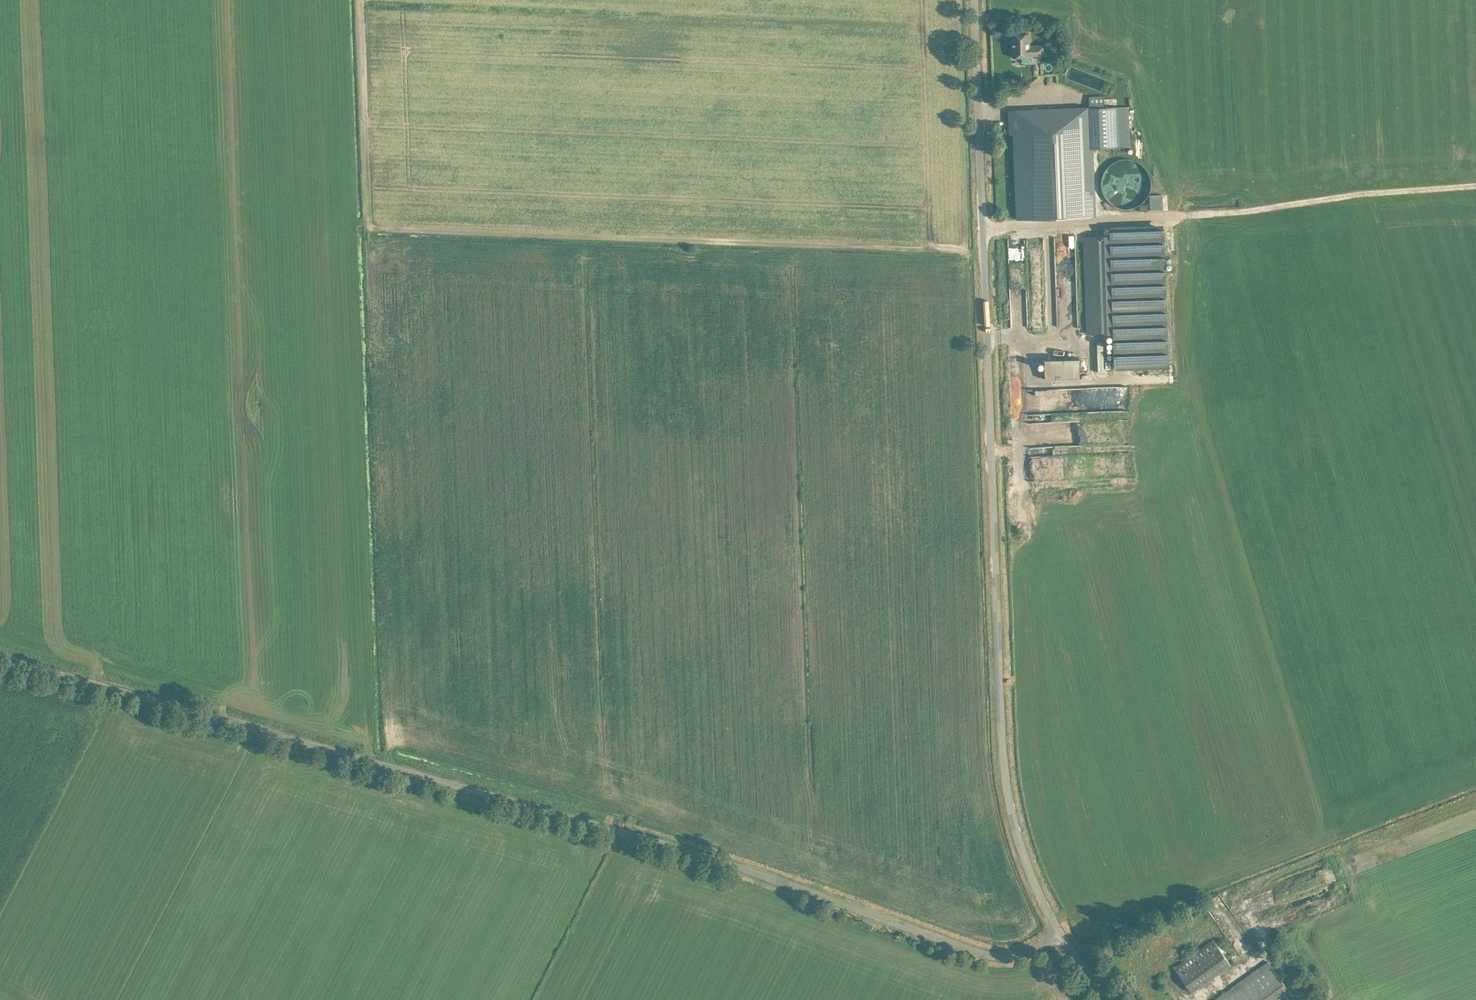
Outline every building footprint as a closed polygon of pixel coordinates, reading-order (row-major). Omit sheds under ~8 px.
[(1030,46),(1030,41),(1029,34),(1012,34),(1013,57),(1030,56),(1044,55),(1044,45),(1030,46)] [(1104,95),(1089,96),(1090,108),(1091,148),(1130,146),(1129,107),(1104,108),(1104,95)] [(1016,152),(1019,218),(1029,218),(1062,217),(1066,217),(1084,216),(1080,126),(1063,127),(1059,127),(1058,109),(1038,110),(1026,110),(1020,111),(1019,111),(1009,111),(1010,126),(1010,134),(1013,134),(1016,134),(1016,146),(1013,146),(1011,147),(1011,152),(1014,152),(1016,152)] [(1151,185),(1151,183),(1151,181),(1151,179),(1150,177),(1149,175),(1149,173),(1148,171),(1147,169),(1145,167),(1144,166),(1142,164),(1140,163),(1139,162),(1137,161),(1135,160),(1133,159),(1131,159),(1128,159),(1126,158),(1124,159),(1122,159),(1120,159),(1118,160),(1116,161),(1114,162),(1112,163),(1110,164),(1109,166),(1107,167),(1106,169),(1105,171),(1104,173),(1103,175),(1102,177),(1102,179),(1102,181),(1101,183),(1102,185),(1102,188),(1102,190),(1103,192),(1104,194),(1105,196),(1106,197),(1107,199),(1109,201),(1110,202),(1112,204),(1114,205),(1116,206),(1118,207),(1120,207),(1122,208),(1124,208),(1126,208),(1128,208),(1131,208),(1133,207),(1135,207),(1137,206),(1139,205),(1140,204),(1142,202),(1144,201),(1145,199),(1147,197),(1148,196),(1149,194),(1149,192),(1150,190),(1151,188),(1151,185)] [(1163,210),(1163,207),(1162,195),(1160,195),(1150,195),(1151,210),(1163,210)] [(1111,235),(1085,236),(1088,334),(1114,333),(1115,369),(1168,367),(1167,331),(1164,233),(1164,229),(1111,231),(1111,235)] [(1022,243),(1011,243),(1012,256),(1030,255),(1030,248),(1022,248),(1022,243)] [(1054,378),(1078,378),(1078,357),(1043,357),(1043,388),(1054,387),(1054,378)] [(1192,992),(1231,964),(1223,954),(1226,951),(1220,942),(1217,945),(1213,940),(1174,968),(1192,992)] [(1268,962),(1215,999),(1296,999),(1268,962)]
